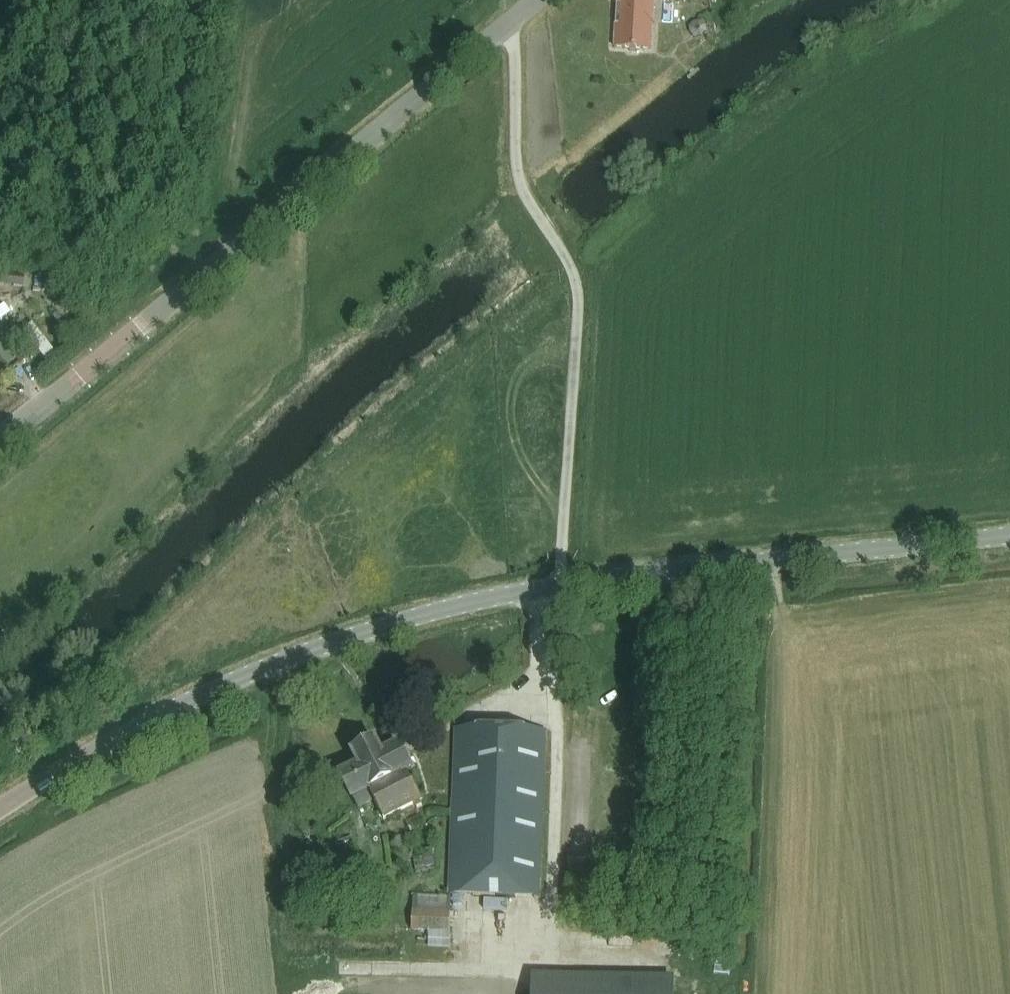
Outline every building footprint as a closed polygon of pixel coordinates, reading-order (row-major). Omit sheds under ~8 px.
[(654,0),(617,0),(616,49),(652,51),(654,0)] [(24,287),(25,277),(0,274),(0,284),(24,287)] [(0,307),(0,321),(11,312),(4,304),(0,307)] [(541,898),(548,732),(457,728),(451,894),(541,898)] [(418,810),(425,806),(407,772),(412,769),(402,748),(382,757),(377,746),(356,756),(362,767),(343,776),(354,799),(370,791),(384,820),(416,804),(418,810)] [(412,833),(426,826),(421,816),(407,823),(412,833)] [(432,854),(424,856),(426,868),(435,866),(432,854)] [(451,950),(451,901),(451,895),(413,895),(413,931),(431,931),(431,950),(451,950)] [(676,977),(567,976),(567,993),(676,993),(676,977)]
